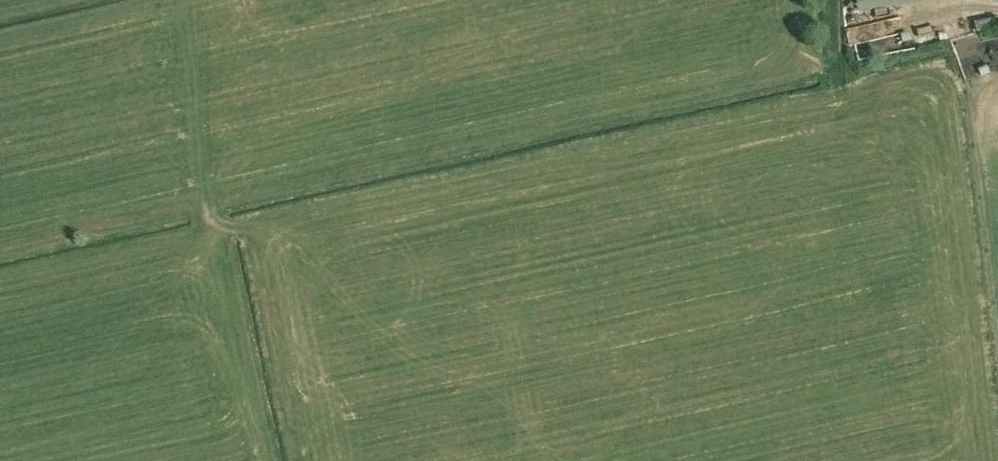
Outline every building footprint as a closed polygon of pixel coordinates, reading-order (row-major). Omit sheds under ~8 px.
[(844,20),(903,9),(901,0),(840,0),(844,20)]
